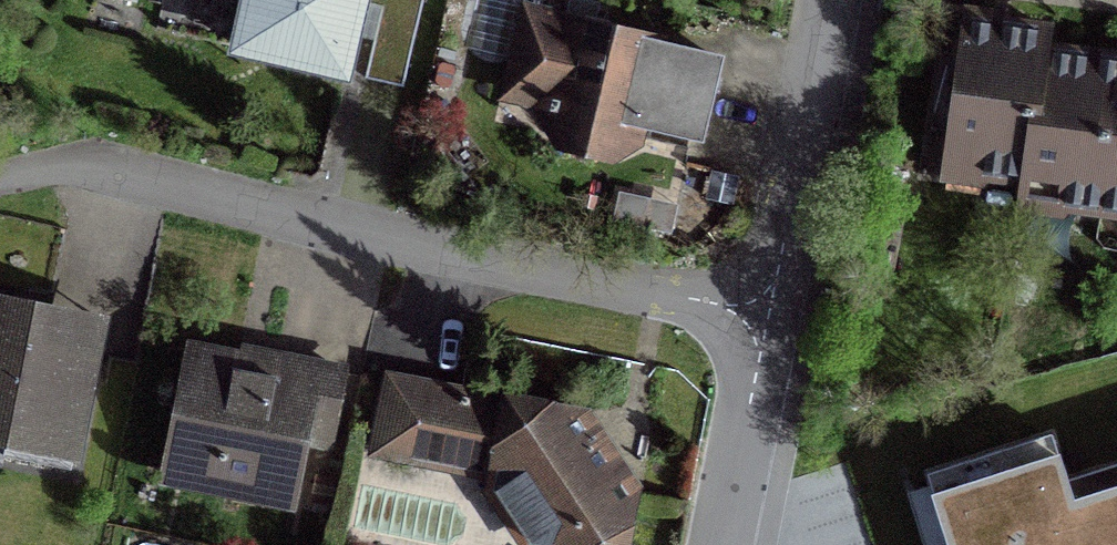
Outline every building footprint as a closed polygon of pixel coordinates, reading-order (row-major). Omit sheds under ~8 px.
[(234,51),(340,76),(358,0),(246,0),(234,51)] [(695,138),(712,63),(529,19),(518,68),(550,76),(544,103),(546,103),(543,115),(551,117),(550,124),(559,140),(609,152),(625,142),(630,123),(695,138)] [(1094,61),(1040,54),(1043,34),(1003,29),(962,23),(944,155),(977,159),(975,175),(1022,181),(1020,199),(1021,199),(1022,186),(1056,190),(1054,205),(1116,214),(1116,64),(1094,61)] [(0,303),(0,428),(5,429),(2,445),(3,445),(69,459),(70,459),(91,355),(46,346),(53,314),(0,303)] [(271,360),(269,370),(187,353),(163,475),(288,500),(299,444),(321,448),(336,373),(271,360)] [(573,421),(388,384),(374,453),(495,478),(492,493),(526,544),(616,544),(625,499),(573,421)] [(926,470),(949,544),(1116,544),(1116,487),(1070,502),(1048,433),(926,470)]
